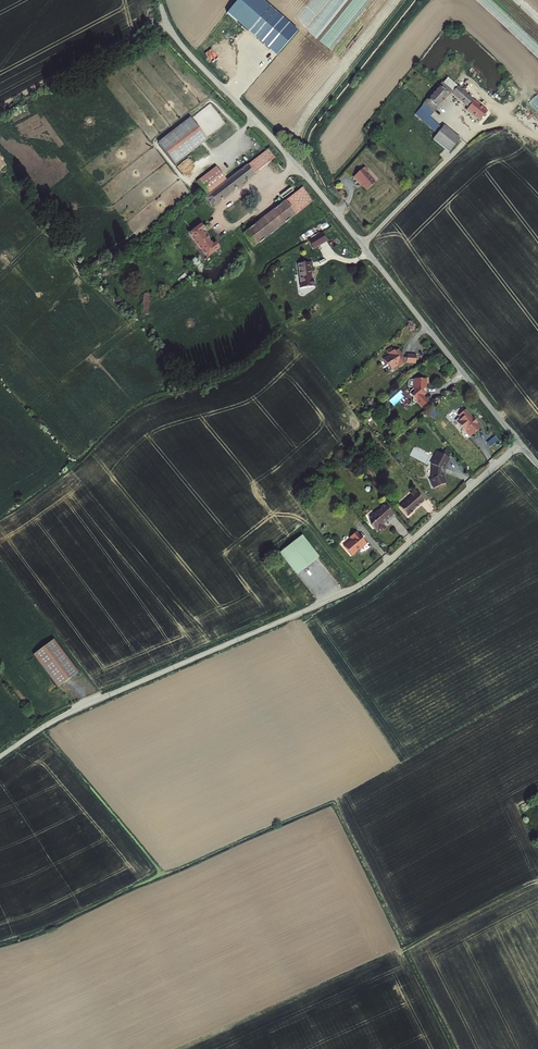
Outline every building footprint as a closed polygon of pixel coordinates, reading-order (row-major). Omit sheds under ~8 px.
[(263,0),(237,0),(226,13),(275,56),(297,30),(263,0)] [(447,78),(416,113),(440,133),(435,139),(449,151),(459,139),(444,127),(442,127),(429,117),(451,92),(469,107),(467,110),(480,121),(487,112),(447,78)] [(190,117),(157,142),(175,164),(207,139),(206,138),(191,119),(190,117)] [(196,182),(207,195),(204,197),(207,202),(208,202),(209,203),(208,203),(211,208),(221,200),(221,199),(222,198),(223,199),(235,189),(236,188),(246,181),(246,180),(247,179),(248,180),(254,175),(254,174),(275,158),(268,149),(247,165),(246,164),(226,180),(216,166),(196,182)] [(366,192),(375,184),(366,174),(368,172),(364,167),(353,177),(366,192)] [(302,188),(242,233),(253,247),(312,202),(302,188)] [(329,226),(326,221),(320,225),(322,230),(329,226)] [(203,253),(207,258),(219,249),(215,242),(212,244),(211,242),(208,238),(206,237),(207,236),(203,232),(205,230),(199,223),(187,233),(191,238),(192,237),(193,239),(193,240),(194,242),(195,242),(197,244),(196,245),(198,247),(199,246),(200,248),(200,249),(201,251),(202,251),(203,253)] [(316,226),(298,237),(301,242),(319,231),(316,226)] [(322,232),(308,240),(313,250),(327,241),(322,232)] [(297,264),(300,288),(312,286),(312,287),(314,287),(313,279),(312,279),(310,267),(313,267),(312,262),(297,264)] [(151,294),(144,293),(142,314),(149,315),(151,294)] [(403,365),(406,363),(416,364),(416,355),(407,354),(407,356),(404,358),(399,349),(395,352),(394,350),(391,352),(389,348),(386,350),(388,354),(389,354),(390,354),(383,359),(387,365),(388,364),(391,370),(397,366),(399,369),(403,366),(403,365)] [(427,384),(427,380),(414,379),(414,380),(410,380),(408,381),(408,387),(413,388),(410,392),(409,394),(413,398),(413,401),(415,403),(417,402),(422,409),(423,408),(425,411),(431,405),(429,402),(424,397),(426,395),(427,384)] [(439,415),(434,409),(428,413),(429,414),(431,416),(434,419),(439,415)] [(466,430),(470,436),(480,428),(477,424),(477,423),(475,420),(474,421),(465,410),(459,415),(460,416),(455,420),(464,431),(466,430)] [(370,415),(365,420),(368,424),(374,419),(370,415)] [(495,436),(487,443),(490,447),(499,440),(495,436)] [(442,470),(444,471),(450,459),(437,452),(430,464),(432,465),(431,479),(429,480),(433,489),(447,483),(444,474),(442,475),(442,470)] [(376,479),(371,481),(376,490),(381,487),(376,479)] [(413,511),(425,501),(414,490),(410,493),(412,496),(400,506),(407,515),(407,516),(408,517),(413,512),(413,511)] [(389,522),(395,517),(384,504),(380,507),(381,509),(378,512),(377,511),(369,518),(374,522),(371,525),(377,532),(377,531),(380,534),(386,528),(384,526),(384,525),(388,521),(389,522)] [(360,551),(367,544),(357,532),(349,538),(351,540),(344,547),(352,556),(357,552),(357,551),(359,550),(360,551)] [(319,558),(302,536),(279,553),(296,575),(319,558)] [(33,656),(58,689),(78,673),(53,640),(33,656)]
